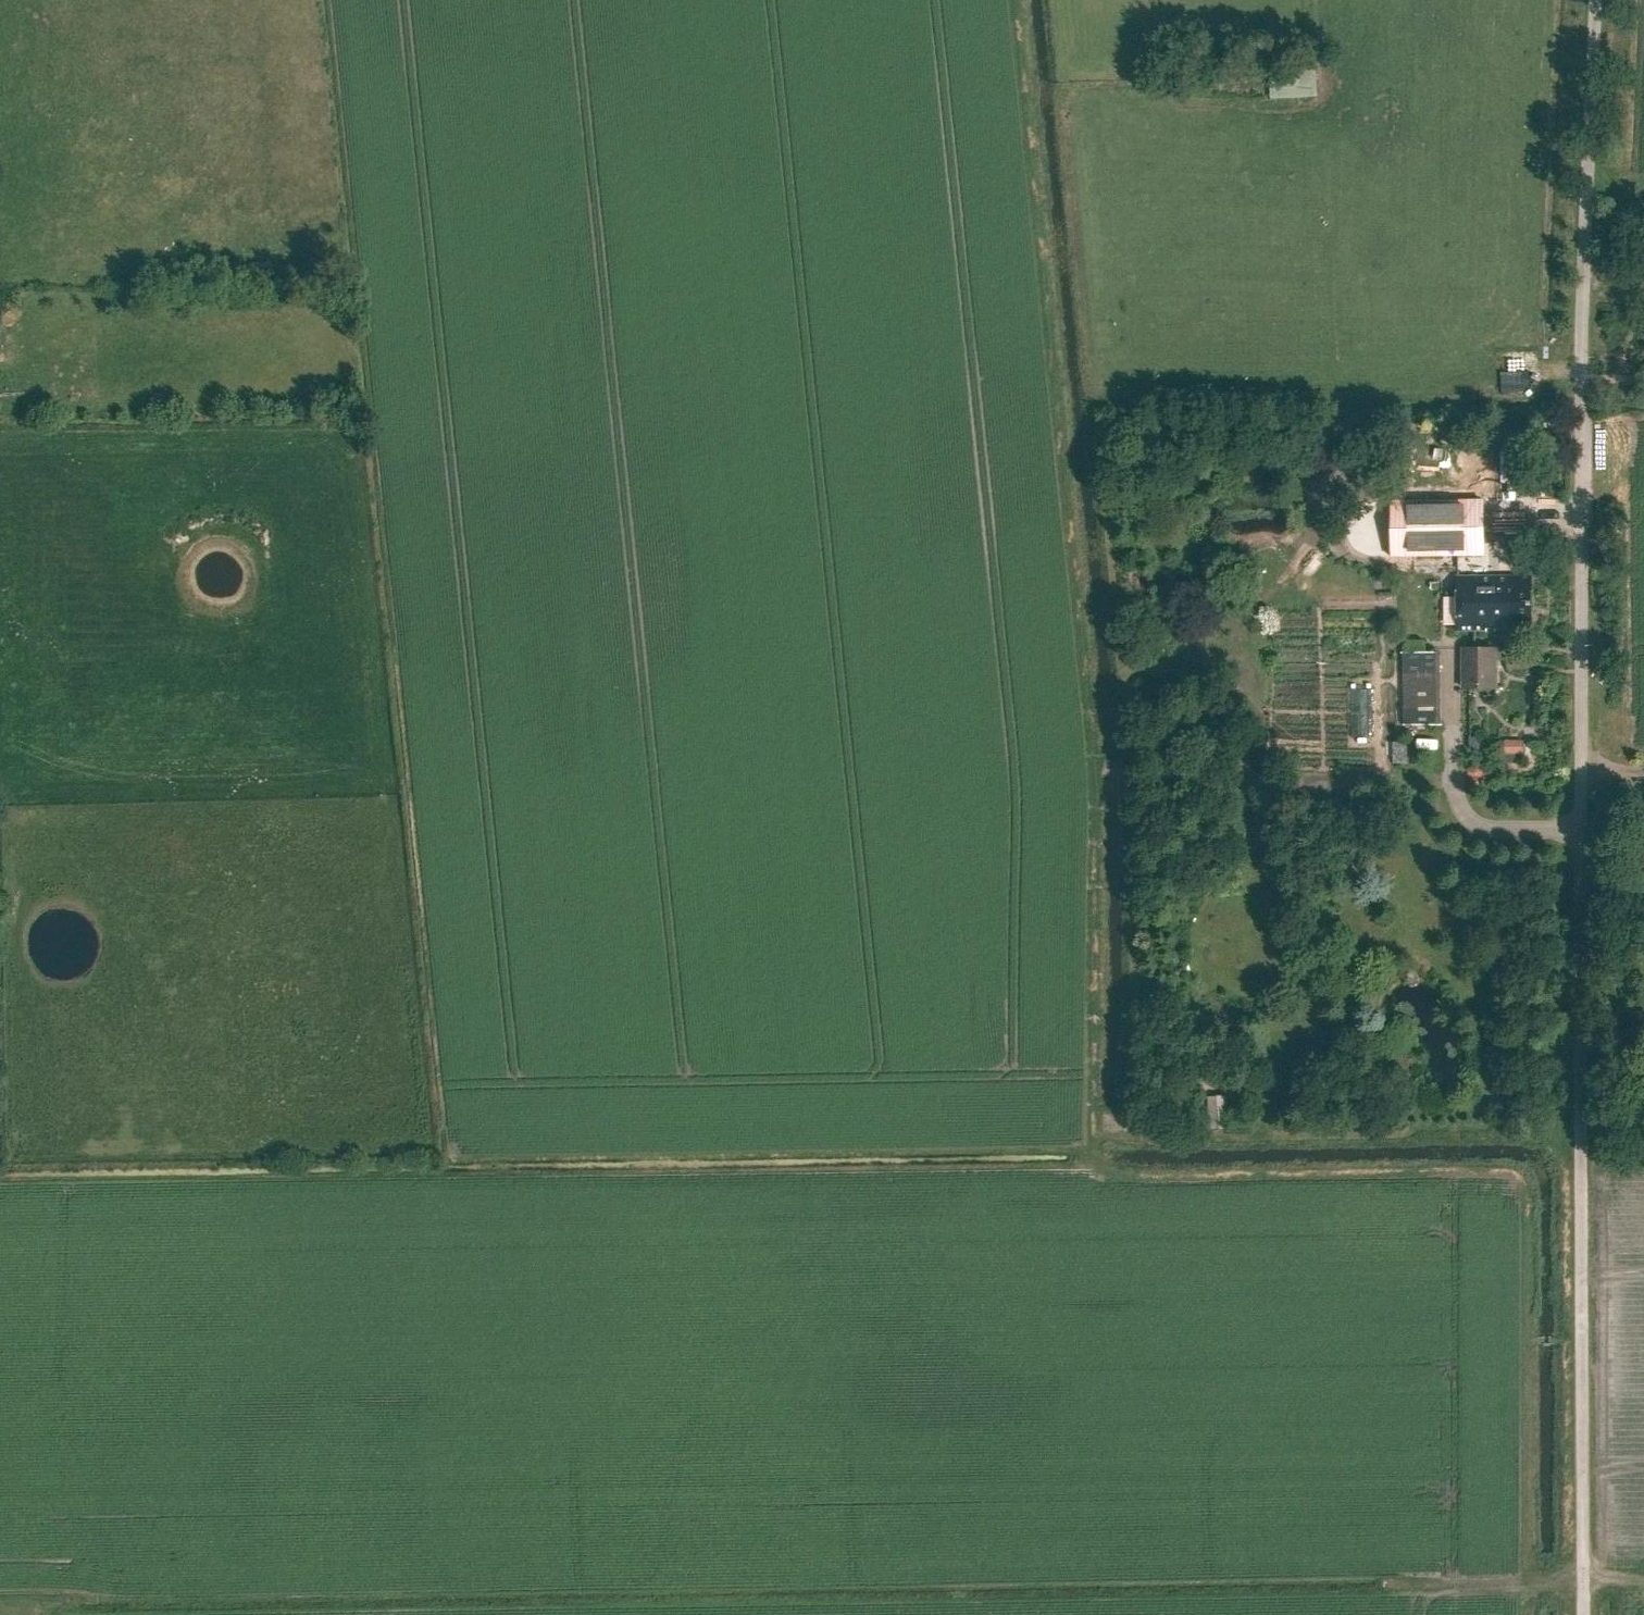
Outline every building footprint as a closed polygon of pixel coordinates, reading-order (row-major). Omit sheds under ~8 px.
[(251,262),(247,266),(247,270),(250,273),(270,273),(273,270),(273,266),(270,262),(251,262)] [(1407,569),(1407,557),(1413,557),(1413,574),(1459,573),(1458,556),(1478,556),(1477,498),(1389,500),(1390,557),(1394,557),(1394,570),(1407,569)] [(1496,634),(1533,633),(1532,587),(1524,588),(1524,576),(1502,576),(1502,580),(1460,581),(1461,640),(1496,639),(1496,634)] [(1468,693),(1499,692),(1499,652),(1467,653),(1468,693)] [(1407,726),(1444,725),(1442,676),(1405,677),(1407,726)] [(1481,737),(1469,738),(1469,749),(1481,749),(1481,737)] [(1504,740),(1504,754),(1517,754),(1524,754),(1524,740),(1504,740)] [(1212,1130),(1214,1130),(1228,1128),(1227,1119),(1225,1095),(1208,1097),(1211,1119),(1212,1130)]
